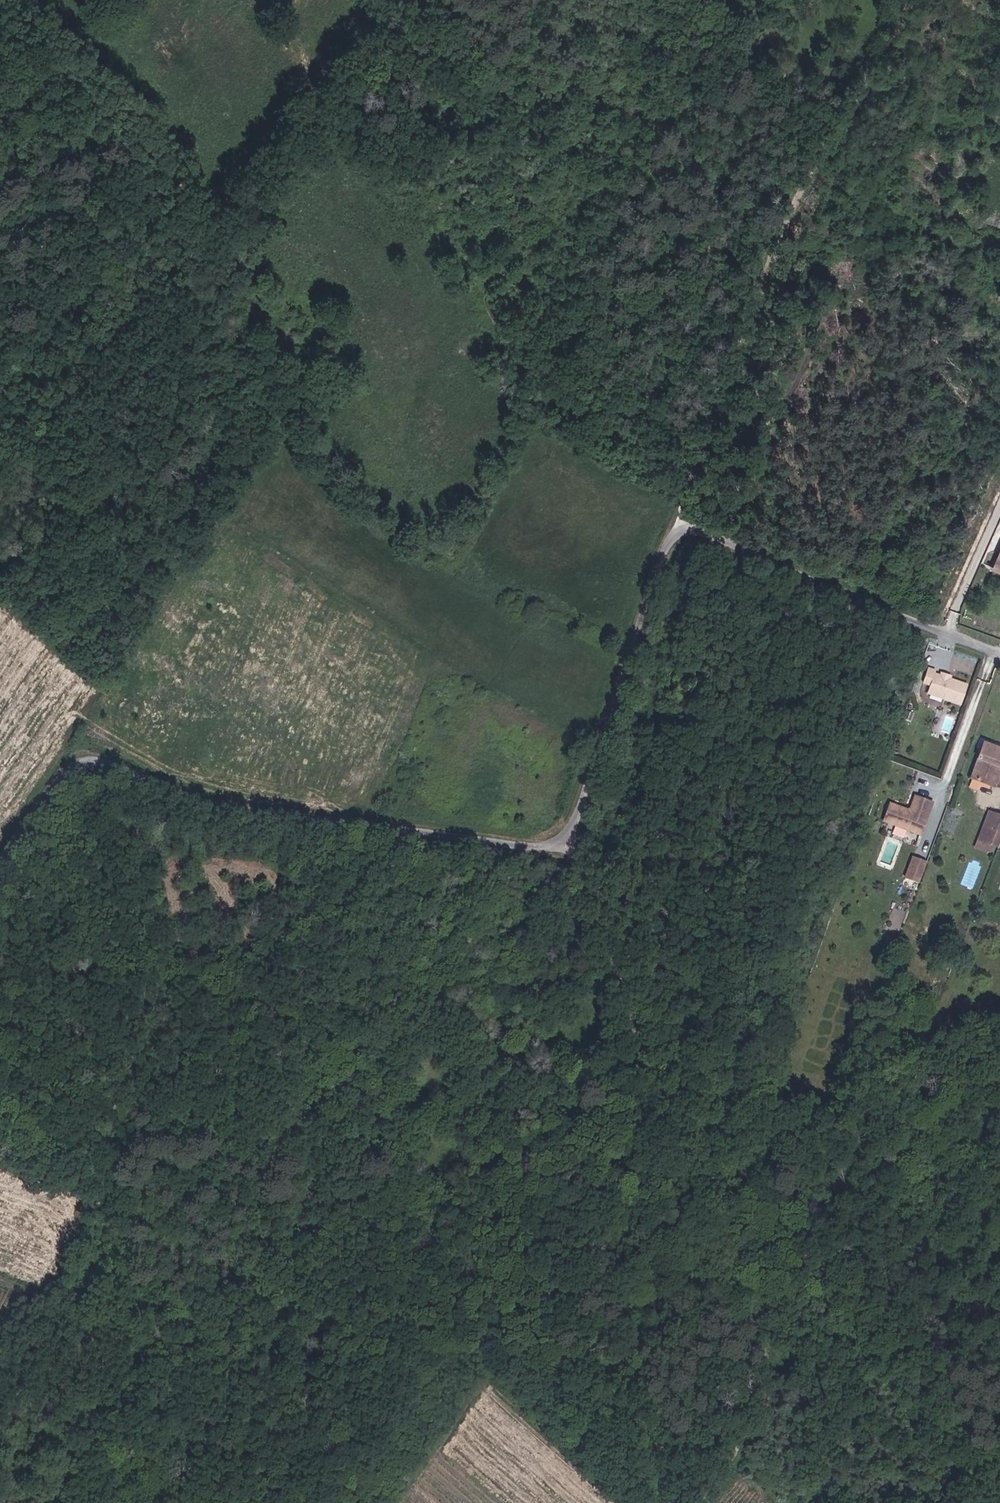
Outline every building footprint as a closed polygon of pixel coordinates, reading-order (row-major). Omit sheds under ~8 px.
[(942,698),(949,680),(939,676),(933,674),(934,671),(926,668),(921,681),(929,684),(926,692),(942,698)] [(966,686),(949,680),(942,698),(959,704),(966,686)] [(991,787),(998,767),(999,768),(999,749),(983,743),(971,779),(991,787)] [(991,787),(994,788),(999,771),(999,768),(998,767),(991,787)] [(907,811),(902,809),(895,827),(920,836),(932,804),(914,797),(909,810),(907,811)] [(895,827),(902,809),(889,804),(883,822),(895,827)] [(998,847),(999,843),(999,815),(989,811),(978,840),(990,844),(998,847)] [(990,844),(978,840),(975,848),(987,853),(990,844)] [(919,883),(926,863),(916,859),(912,869),(908,868),(905,878),(919,883)]
